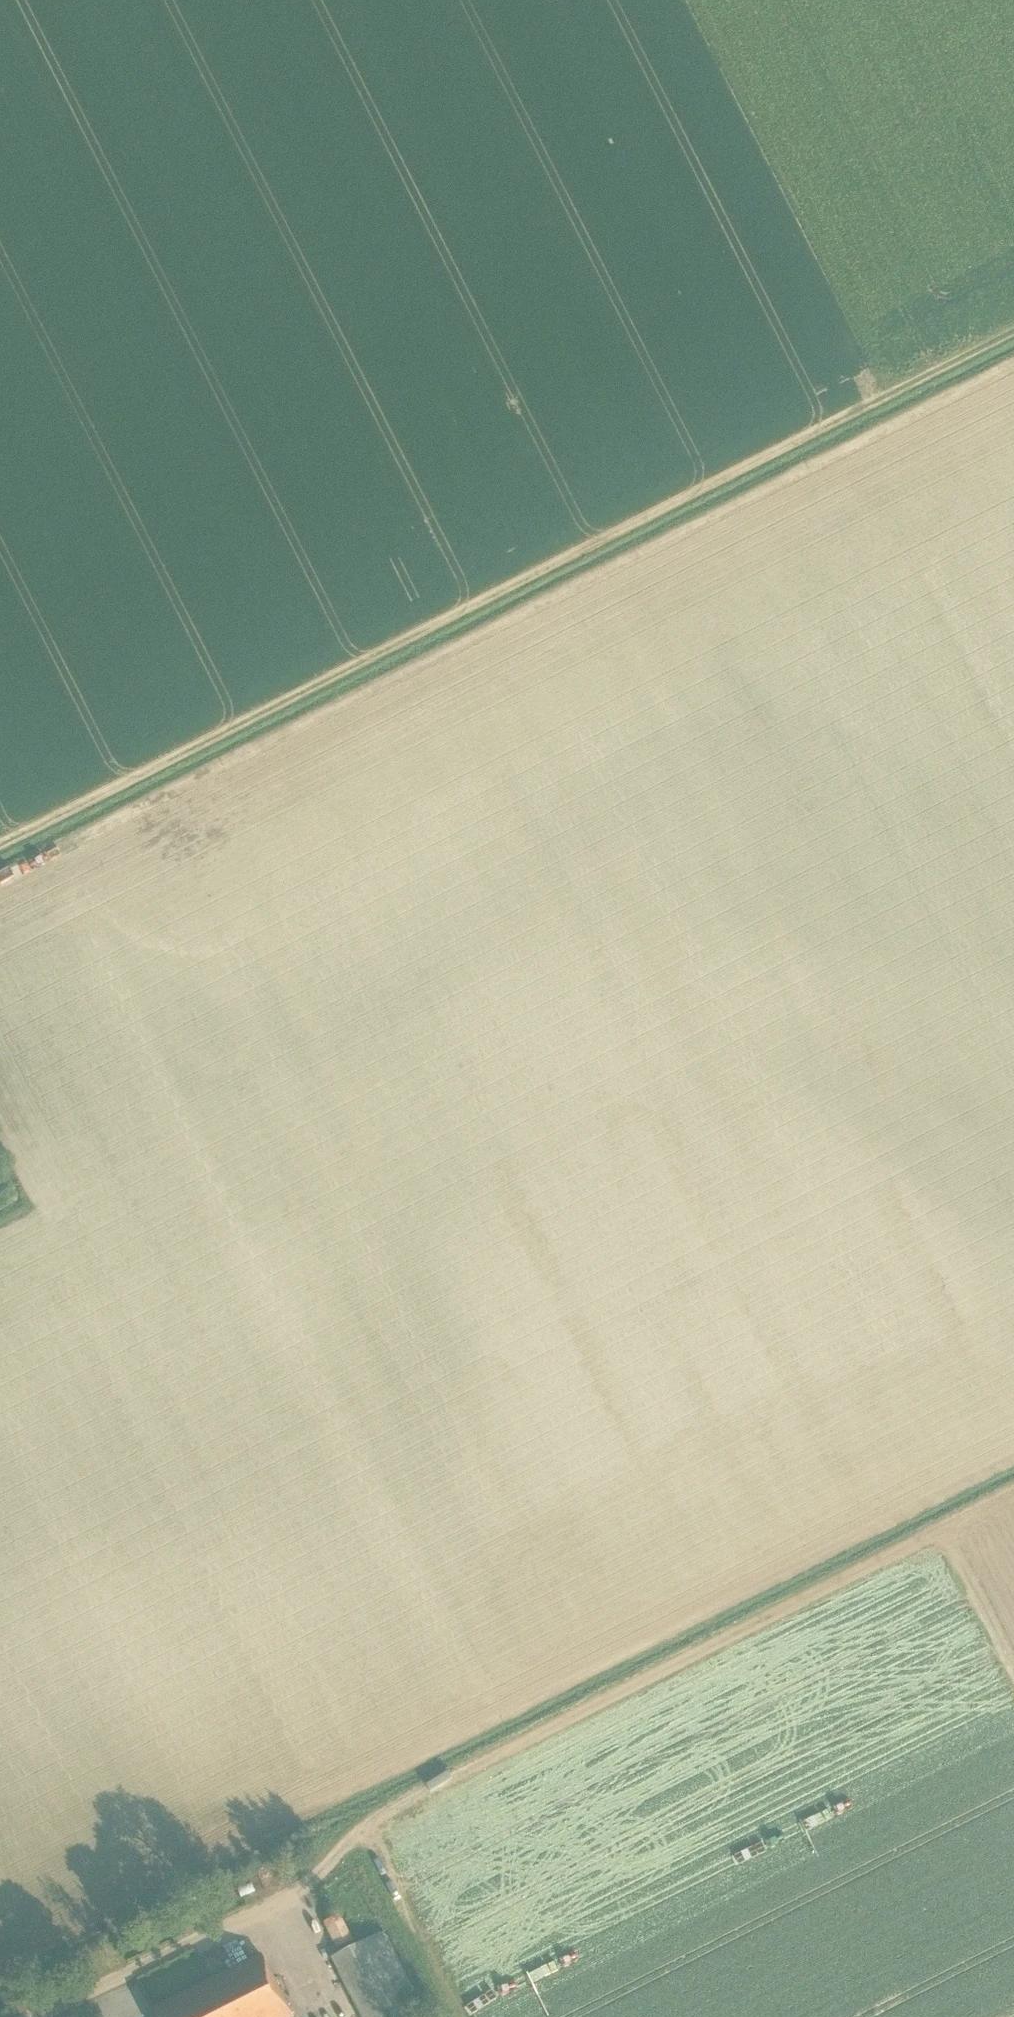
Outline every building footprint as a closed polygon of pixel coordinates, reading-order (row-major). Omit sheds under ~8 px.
[(324,1922),(337,1948),(354,1940),(341,1914),(324,1922)] [(361,2016),(418,2016),(426,2013),(385,1931),(357,1945),(340,1953),(331,1958),(361,2016)] [(263,1956),(155,2010),(159,2016),(293,2016),(263,1956)] [(95,2005),(121,1996),(116,1981),(76,1995),(83,2016),(96,2016),(98,2016),(95,2005)]
